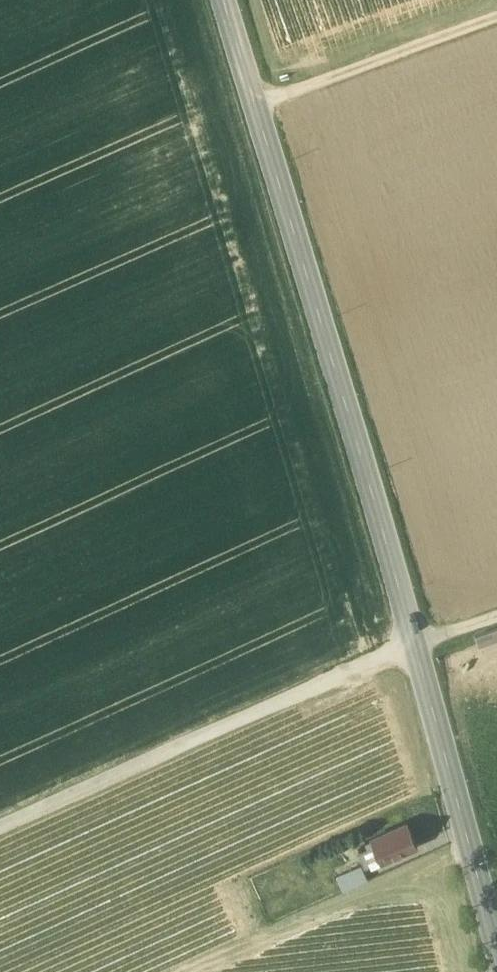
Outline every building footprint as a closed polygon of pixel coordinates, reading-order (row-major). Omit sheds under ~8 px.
[(407,823),(371,839),(380,860),(381,861),(417,845),(407,823)] [(371,839),(365,842),(367,847),(358,850),(365,866),(380,860),(371,839)] [(360,866),(336,877),(343,891),(366,880),(360,866)]
